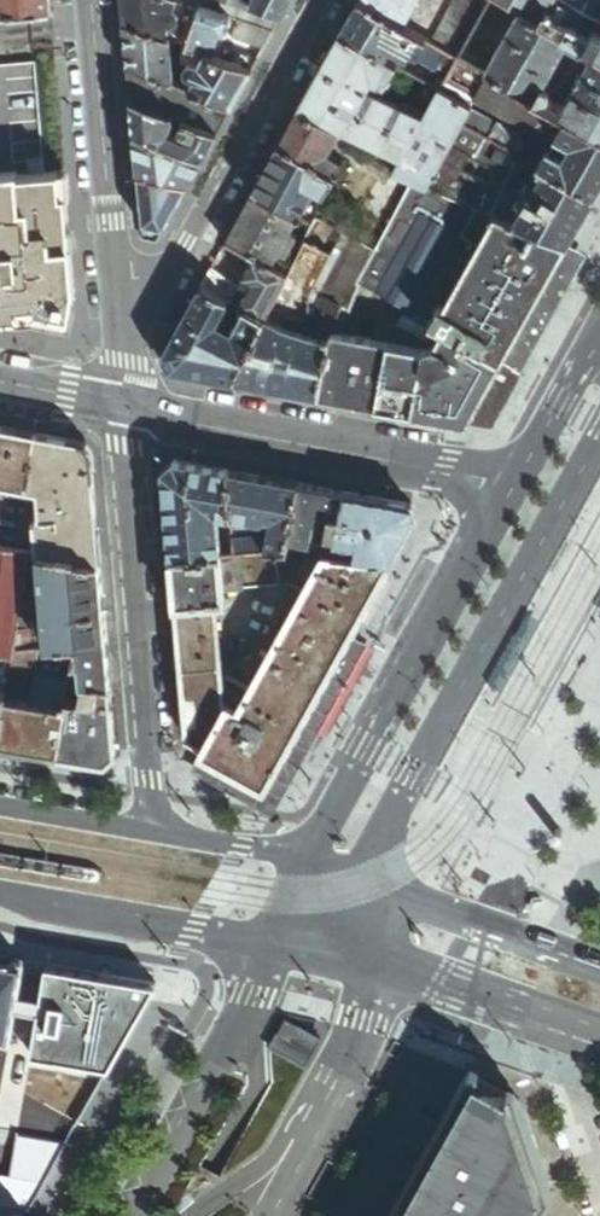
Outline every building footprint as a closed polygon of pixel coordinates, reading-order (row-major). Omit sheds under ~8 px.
[(53,11),(52,0),(0,0),(0,15),(53,11)] [(123,0),(125,24),(164,38),(166,33),(169,24),(170,24),(170,25),(171,24),(172,24),(173,24),(176,22),(178,20),(179,17),(178,14),(177,11),(175,9),(176,4),(178,0),(123,0)] [(181,0),(178,0),(176,4),(185,9),(186,9),(196,13),(198,6),(181,0)] [(232,15),(248,21),(273,29),(280,17),(248,5),(249,3),(242,0),(192,0),(232,15)] [(289,0),(250,0),(249,3),(248,5),(280,17),(289,0)] [(404,27),(417,2),(413,0),(359,0),(358,1),(358,2),(404,27)] [(429,41),(457,56),(489,0),(452,0),(429,41)] [(593,14),(583,32),(549,12),(556,0),(500,0),(520,11),(570,39),(593,52),(599,56),(599,18),(593,14)] [(549,12),(583,32),(593,14),(599,18),(599,0),(556,0),(549,12)] [(425,38),(404,27),(358,2),(346,22),(391,47),(404,54),(412,52),(416,54),(425,38)] [(226,32),(232,16),(200,5),(198,14),(187,46),(203,51),(211,54),(217,37),(220,30),(226,32)] [(187,46),(198,14),(196,13),(186,9),(179,29),(181,30),(176,42),(187,46)] [(520,11),(486,72),(488,73),(512,87),(537,100),(545,85),(557,63),(570,39),(520,11)] [(265,44),(272,31),(248,22),(243,37),(265,44)] [(341,33),(386,58),(391,47),(346,22),(341,33)] [(173,82),(171,40),(164,38),(125,24),(127,46),(128,66),(173,82)] [(223,39),(226,32),(220,30),(217,37),(223,39)] [(397,64),(386,58),(341,33),(332,48),(388,79),(397,64)] [(444,81),(457,56),(429,41),(425,38),(416,54),(412,62),(444,81)] [(580,76),(593,52),(570,39),(557,63),(571,71),(580,76)] [(200,63),(203,53),(188,48),(190,66),(190,65),(191,64),(192,64),(192,63),(194,63),(195,62),(196,62),(197,62),(198,62),(200,63)] [(226,51),(223,58),(236,62),(240,51),(231,48),(226,51)] [(341,130),(400,159),(413,136),(423,117),(379,95),(383,88),(390,87),(388,79),(332,48),(299,109),(341,130)] [(232,104),(252,68),(236,62),(223,58),(211,54),(203,51),(203,53),(200,63),(198,62),(197,62),(196,62),(195,62),(194,63),(192,63),(192,64),(191,64),(190,65),(190,66),(189,67),(188,69),(189,73),(194,79),(191,89),(232,104)] [(252,68),(257,58),(240,51),(236,62),(252,68)] [(593,52),(580,76),(572,90),(565,103),(560,113),(599,135),(599,56),(593,52)] [(444,81),(440,88),(469,104),(464,115),(474,121),(478,114),(495,123),(497,121),(562,156),(568,146),(566,140),(536,123),(533,130),(498,111),(474,97),(488,73),(486,72),(457,56),(444,81)] [(438,87),(397,64),(388,79),(390,87),(391,86),(397,89),(399,96),(417,106),(438,87)] [(173,84),(173,82),(128,66),(130,80),(131,98),(171,114),(171,112),(173,84)] [(572,90),(580,76),(571,71),(565,82),(566,87),(572,90)] [(512,87),(488,73),(474,97),(498,111),(512,87)] [(184,87),(173,84),(171,112),(171,113),(182,116),(184,87)] [(545,85),(537,100),(546,105),(560,113),(565,103),(560,100),(551,95),(553,90),(545,85)] [(232,104),(191,89),(184,86),(184,87),(182,116),(181,118),(184,119),(195,123),(216,132),(232,104)] [(537,100),(512,87),(498,111),(533,130),(536,123),(546,105),(537,100)] [(469,104),(440,88),(436,95),(423,117),(413,136),(443,151),(448,144),(461,120),(464,115),(469,104)] [(563,95),(553,90),(551,95),(560,100),(563,95)] [(202,157),(216,132),(195,123),(189,138),(179,134),(165,128),(171,114),(131,98),(132,109),(134,132),(202,157)] [(599,182),(599,135),(560,113),(546,105),(536,123),(566,140),(568,146),(562,156),(497,121),(495,123),(488,136),(544,166),(593,194),(599,182)] [(334,175),(343,158),(329,150),(341,130),(299,109),(279,145),(334,175)] [(181,118),(171,114),(165,128),(179,134),(184,119),(181,118)] [(474,121),(471,126),(488,136),(495,123),(478,114),(474,121)] [(461,120),(471,126),(474,121),(464,115),(461,120)] [(195,123),(184,119),(179,134),(189,138),(195,123)] [(488,136),(471,126),(461,120),(448,144),(494,165),(491,172),(530,192),(544,166),(488,136)] [(188,184),(202,157),(134,132),(136,147),(138,174),(188,184)] [(413,136),(400,159),(393,171),(412,179),(425,184),(438,161),(443,151),(413,136)] [(325,193),(334,175),(279,145),(253,192),(298,214),(300,216),(310,197),(315,188),(325,193)] [(425,184),(440,191),(448,175),(453,166),(438,161),(425,184)] [(480,176),(453,166),(448,175),(475,185),(480,176)] [(567,242),(593,194),(544,166),(530,192),(529,194),(555,237),(567,242)] [(491,204),(488,210),(555,237),(529,194),(530,192),(491,172),(488,179),(480,176),(475,185),(478,191),(494,198),(491,204)] [(19,321),(17,300),(34,294),(32,309),(71,317),(76,291),(68,195),(65,174),(50,176),(0,183),(0,321),(19,321)] [(156,240),(188,184),(138,174),(140,198),(143,236),(156,240)] [(441,191),(473,204),(488,210),(491,204),(494,198),(478,191),(475,185),(448,175),(440,191),(441,191)] [(500,361),(567,242),(555,237),(488,210),(473,204),(441,191),(440,191),(425,184),(412,179),(378,245),(358,280),(361,282),(370,288),(370,289),(397,304),(500,361)] [(291,228),(298,214),(253,192),(226,240),(253,254),(280,267),(286,256),(298,231),(294,229),(291,228)] [(317,212),(321,203),(310,197),(300,216),(312,221),(317,212)] [(329,219),(317,212),(312,221),(298,250),(288,271),(265,316),(285,323),(307,281),(314,265),(324,269),(312,292),(311,304),(300,327),(307,330),(330,337),(334,327),(334,326),(340,327),(349,306),(358,289),(361,282),(358,280),(378,245),(376,244),(361,236),(349,230),(336,222),(329,219)] [(250,259),(253,254),(226,240),(220,250),(234,257),(242,255),(250,259)] [(586,253),(567,242),(500,361),(519,372),(586,253)] [(265,316),(288,271),(280,267),(253,254),(250,259),(243,273),(250,277),(245,288),(238,303),(243,305),(265,316)] [(201,285),(228,298),(231,300),(239,284),(212,265),(201,285)] [(239,284),(231,300),(238,303),(245,288),(239,284)] [(170,366),(235,378),(265,316),(243,305),(239,312),(239,313),(229,332),(226,331),(223,322),(217,320),(225,305),(228,298),(201,285),(165,350),(170,366)] [(378,405),(397,304),(370,289),(370,288),(349,330),(339,328),(334,327),(330,337),(319,394),(378,405)] [(349,306),(340,327),(348,328),(365,293),(358,289),(349,306)] [(17,300),(19,321),(69,327),(71,317),(32,309),(34,294),(17,300)] [(231,300),(228,298),(225,305),(231,308),(239,312),(243,305),(238,303),(231,300)] [(474,408),(500,361),(397,304),(378,405),(460,420),(470,415),(474,408)] [(231,308),(225,305),(217,320),(223,322),(231,308)] [(319,394),(330,337),(307,330),(300,327),(299,327),(285,323),(265,316),(235,378),(277,386),(282,387),(319,394)] [(519,372),(500,361),(474,408),(494,418),(519,372)] [(38,493),(40,521),(35,521),(37,556),(100,567),(89,446),(0,429),(0,486),(38,493)] [(216,513),(231,515),(227,469),(176,459),(164,471),(167,507),(170,556),(219,552),(218,539),(216,513)] [(227,469),(231,515),(246,517),(260,519),(267,515),(271,516),(269,531),(266,548),(278,547),(286,546),(288,537),(298,482),(227,469)] [(298,482),(288,537),(310,541),(314,522),(321,523),(336,526),(343,491),(298,482)] [(412,503),(343,491),(336,526),(336,531),(334,539),(348,540),(351,541),(349,555),(390,560),(415,514),(415,513),(412,503)] [(231,515),(232,537),(234,551),(241,550),(245,550),(244,533),(246,517),(231,515)] [(244,533),(269,531),(271,516),(267,515),(260,519),(246,517),(244,533)] [(244,533),(245,550),(258,548),(266,548),(269,531),(244,533)] [(234,551),(232,537),(218,539),(219,552),(234,551)] [(310,541),(288,537),(286,546),(278,547),(280,581),(293,580),(305,587),(329,544),(310,541)] [(348,540),(334,539),(333,545),(331,553),(349,555),(351,541),(348,540)] [(331,553),(333,545),(329,544),(305,587),(250,685),(239,704),(229,699),(202,746),(199,751),(264,787),(300,723),(370,596),(390,560),(349,555),(331,553)] [(266,548),(258,548),(260,583),(280,581),(278,547),(266,548)] [(13,651),(17,629),(25,579),(30,554),(0,548),(0,727),(13,651)] [(258,548),(245,550),(241,550),(243,584),(260,583),(258,548)] [(241,550),(234,551),(219,552),(223,589),(244,588),(243,584),(241,550)] [(223,589),(219,552),(170,556),(174,603),(215,599),(224,598),(223,589)] [(37,556),(30,554),(25,579),(40,581),(37,556)] [(37,556),(40,581),(45,648),(76,645),(107,643),(105,621),(100,567),(37,556)] [(370,596),(300,723),(310,729),(369,625),(381,602),(370,596)] [(215,599),(174,603),(176,623),(177,639),(184,723),(185,737),(202,746),(229,699),(223,696),(221,675),(217,620),(215,599)] [(377,630),(369,625),(310,729),(300,723),(264,787),(199,751),(187,744),(186,746),(199,756),(190,772),(272,818),(333,711),(377,630)] [(28,629),(17,629),(13,651),(30,650),(28,629)] [(111,687),(107,643),(76,645),(73,663),(79,660),(81,681),(111,687)] [(0,727),(0,744),(57,754),(73,663),(76,645),(45,648),(30,650),(13,651),(0,727)] [(73,663),(57,754),(106,762),(117,754),(112,703),(111,687),(81,681),(79,660),(73,663)] [(223,696),(229,699),(239,704),(250,685),(229,673),(221,675),(223,696)] [(187,744),(199,751),(202,746),(185,737),(186,744),(187,744)] [(0,957),(0,1034),(7,1035),(21,961),(0,957)] [(161,990),(54,973),(44,1054),(118,1068),(161,990)] [(315,1067),(325,1037),(317,1034),(318,1020),(290,1013),(289,1018),(276,1053),(315,1067)] [(550,1192),(518,1101),(466,1072),(387,1215),(535,1215),(550,1192)] [(11,1176),(38,1191),(57,1156),(30,1142),(11,1176)] [(0,1207),(0,1215),(24,1215),(26,1211),(0,1207)]
